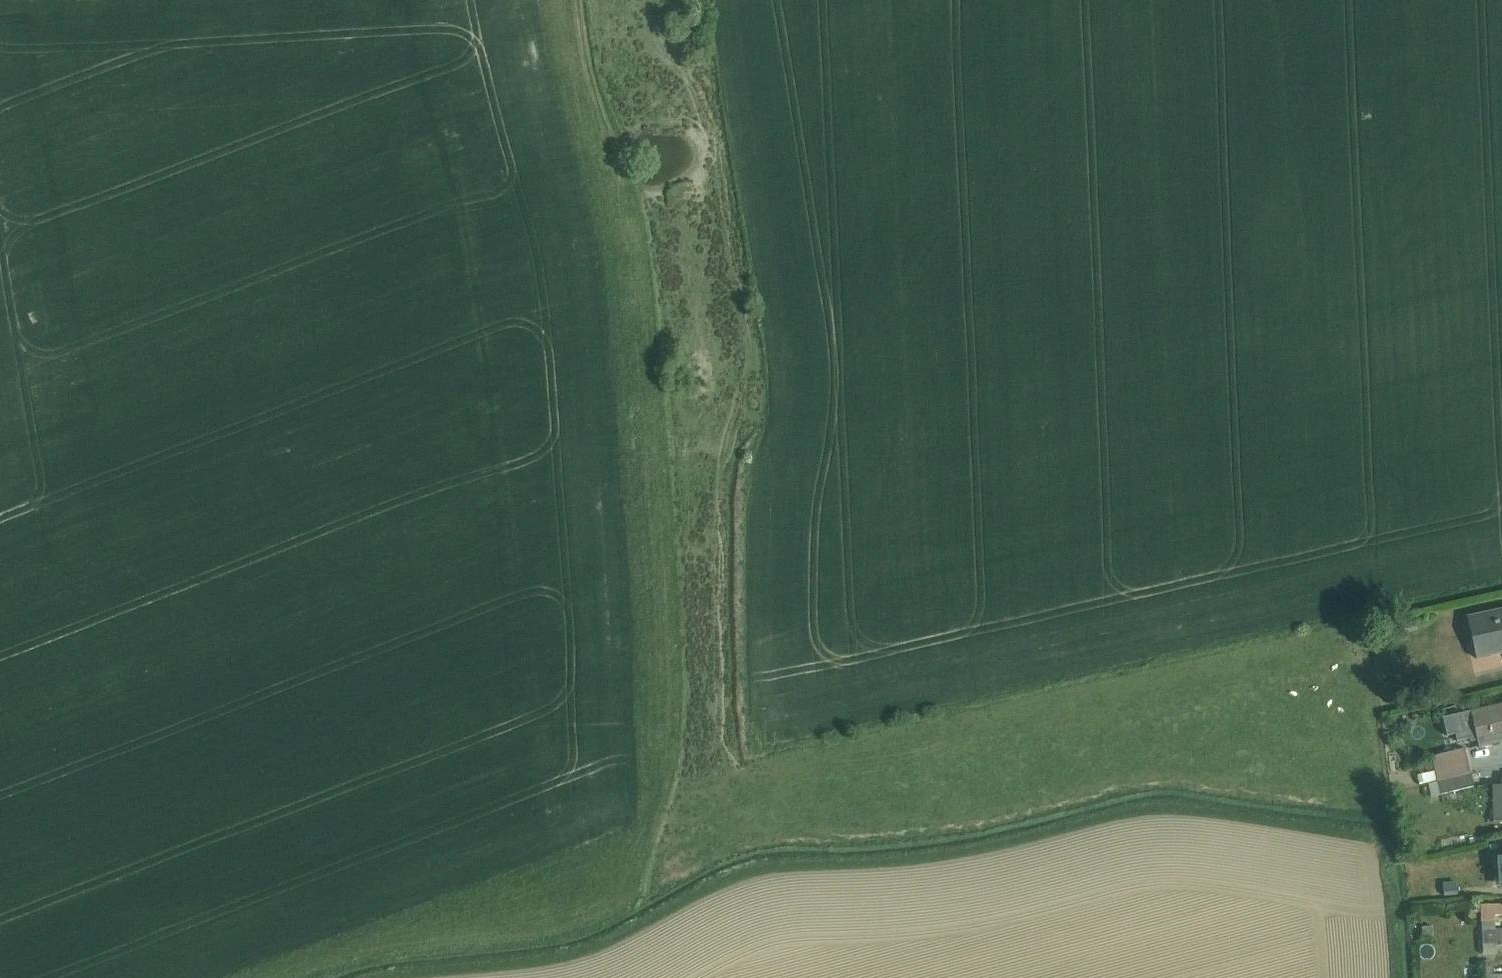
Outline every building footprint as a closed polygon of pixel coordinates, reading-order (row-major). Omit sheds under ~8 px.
[(1466,617),(1476,662),(1501,656),(1501,609),(1466,617)] [(1398,622),(1400,630),(1412,627),(1410,619),(1398,622)] [(1443,719),(1447,736),(1455,734),(1457,742),(1469,739),(1470,743),(1477,741),(1478,748),(1501,743),(1501,705),(1443,719)] [(1428,785),(1471,775),(1466,749),(1432,758),(1435,771),(1417,775),(1420,787),(1428,785)] [(1471,775),(1428,785),(1431,799),(1441,797),(1443,806),(1451,804),(1449,795),(1475,788),(1471,775)] [(1491,785),(1492,822),(1501,821),(1501,779),(1500,779),(1500,785),(1491,785)] [(1492,856),(1494,889),(1501,888),(1501,856),(1492,856)] [(1456,883),(1443,884),(1444,898),(1458,896),(1456,883)] [(1477,938),(1478,952),(1483,952),(1483,956),(1496,955),(1496,947),(1501,946),(1501,930),(1495,930),(1495,916),(1501,916),(1501,906),(1480,906),(1482,938),(1477,938)]
